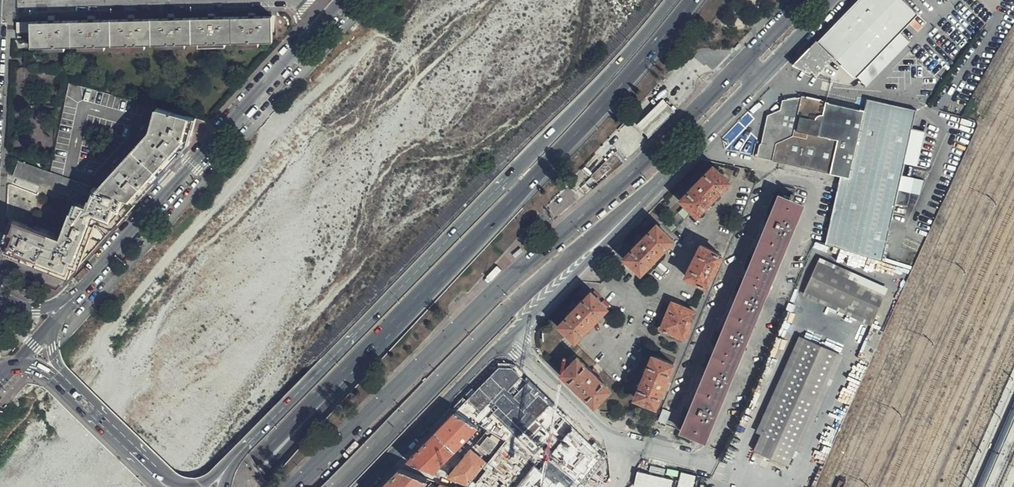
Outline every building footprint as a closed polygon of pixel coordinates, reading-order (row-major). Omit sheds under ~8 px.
[(910,7),(902,0),(858,0),(818,41),(855,76),(916,14),(910,7)] [(273,43),(272,17),(255,18),(255,16),(249,16),(249,18),(215,19),(215,17),(209,17),(209,19),(181,19),(175,19),(174,18),(169,18),(169,19),(134,20),(135,19),(129,19),(129,21),(102,21),(95,21),(95,19),(88,19),(88,21),(75,22),(55,22),(55,20),(49,21),(49,22),(18,23),(17,33),(32,32),(31,48),(45,48),(45,51),(65,51),(65,47),(79,47),(79,50),(92,50),(106,50),(106,47),(118,46),(118,49),(144,49),(144,46),(158,46),(158,48),(184,48),(184,45),(199,45),(199,48),(225,47),(225,44),(239,44),(239,47),(258,47),(258,43),(273,43)] [(833,57),(815,41),(805,52),(792,65),(806,73),(808,71),(815,76),(833,57)] [(840,176),(849,178),(864,110),(801,96),(782,100),(780,110),(768,115),(761,142),(760,143),(757,156),(772,160),(772,161),(840,176)] [(665,97),(653,110),(640,122),(651,133),(665,120),(677,109),(665,97)] [(849,178),(840,176),(825,244),(882,260),(895,203),(907,206),(910,192),(920,194),(923,180),(901,175),(903,162),(917,165),(924,132),(911,129),(916,110),(866,99),(864,110),(849,178)] [(195,119),(156,109),(154,115),(149,135),(101,189),(126,198),(136,202),(188,145),(195,119)] [(616,155),(591,176),(597,182),(603,177),(605,179),(624,163),(616,155)] [(101,189),(51,172),(42,170),(20,162),(15,176),(26,180),(70,195),(72,190),(93,197),(89,207),(80,203),(76,214),(71,213),(62,238),(12,220),(5,235),(4,254),(67,278),(90,253),(136,202),(126,198),(101,189)] [(713,163),(677,199),(696,217),(732,181),(713,163)] [(705,440),(804,205),(792,200),(796,190),(784,188),(773,215),(769,213),(767,218),(770,221),(759,249),(754,248),(752,253),(756,254),(742,289),(738,288),(735,294),(739,296),(726,326),(722,324),(719,330),(724,331),(709,367),(705,366),(703,371),(706,372),(694,402),(690,401),(687,406),(692,408),(682,430),(705,440)] [(656,221),(622,257),(641,276),(676,239),(656,221)] [(713,275),(717,268),(724,254),(700,242),(683,277),(706,289),(713,275)] [(615,256),(611,252),(605,259),(609,262),(615,256)] [(871,325),(888,288),(819,257),(802,294),(871,325)] [(591,289),(555,325),(574,343),(610,307),(591,289)] [(659,329),(685,340),(697,310),(671,299),(659,329)] [(800,452),(843,355),(799,335),(756,432),(761,434),(754,450),(788,465),(795,449),(800,452)] [(657,409),(665,390),(668,383),(676,362),(651,353),(633,399),(657,409)] [(577,354),(559,373),(594,408),(613,389),(598,375),(591,369),(577,354)] [(591,369),(598,375),(600,373),(593,367),(591,369)] [(499,369),(457,410),(534,455),(565,422),(512,369),(499,369)] [(444,423),(436,432),(454,449),(478,426),(455,412),(444,423)] [(604,455),(573,430),(539,472),(533,468),(518,486),(579,486),(604,455)] [(454,449),(436,432),(425,443),(407,462),(433,471),(454,449)] [(497,442),(487,436),(479,445),(488,453),(497,442)] [(468,484),(487,461),(471,448),(447,476),(468,484)] [(382,486),(421,486),(429,479),(400,468),(389,480),(382,486)] [(644,486),(672,486),(674,478),(638,470),(635,485),(644,486)] [(678,486),(693,486),(695,474),(681,472),(678,486)]
